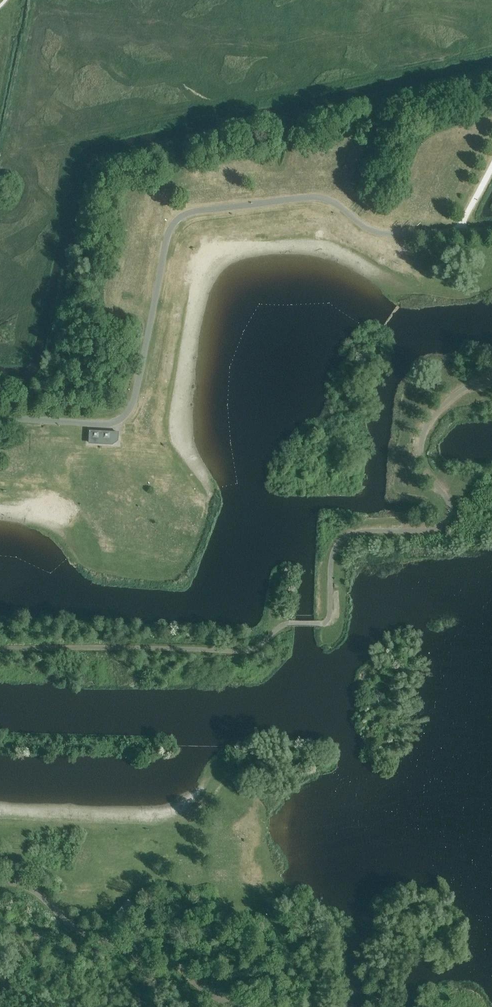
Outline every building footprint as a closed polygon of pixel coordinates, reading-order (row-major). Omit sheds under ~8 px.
[(89,442),(118,444),(118,432),(90,431),(89,442)] [(117,914),(123,919),(135,905),(129,900),(125,906),(124,905),(121,909),(122,909),(117,914)]
